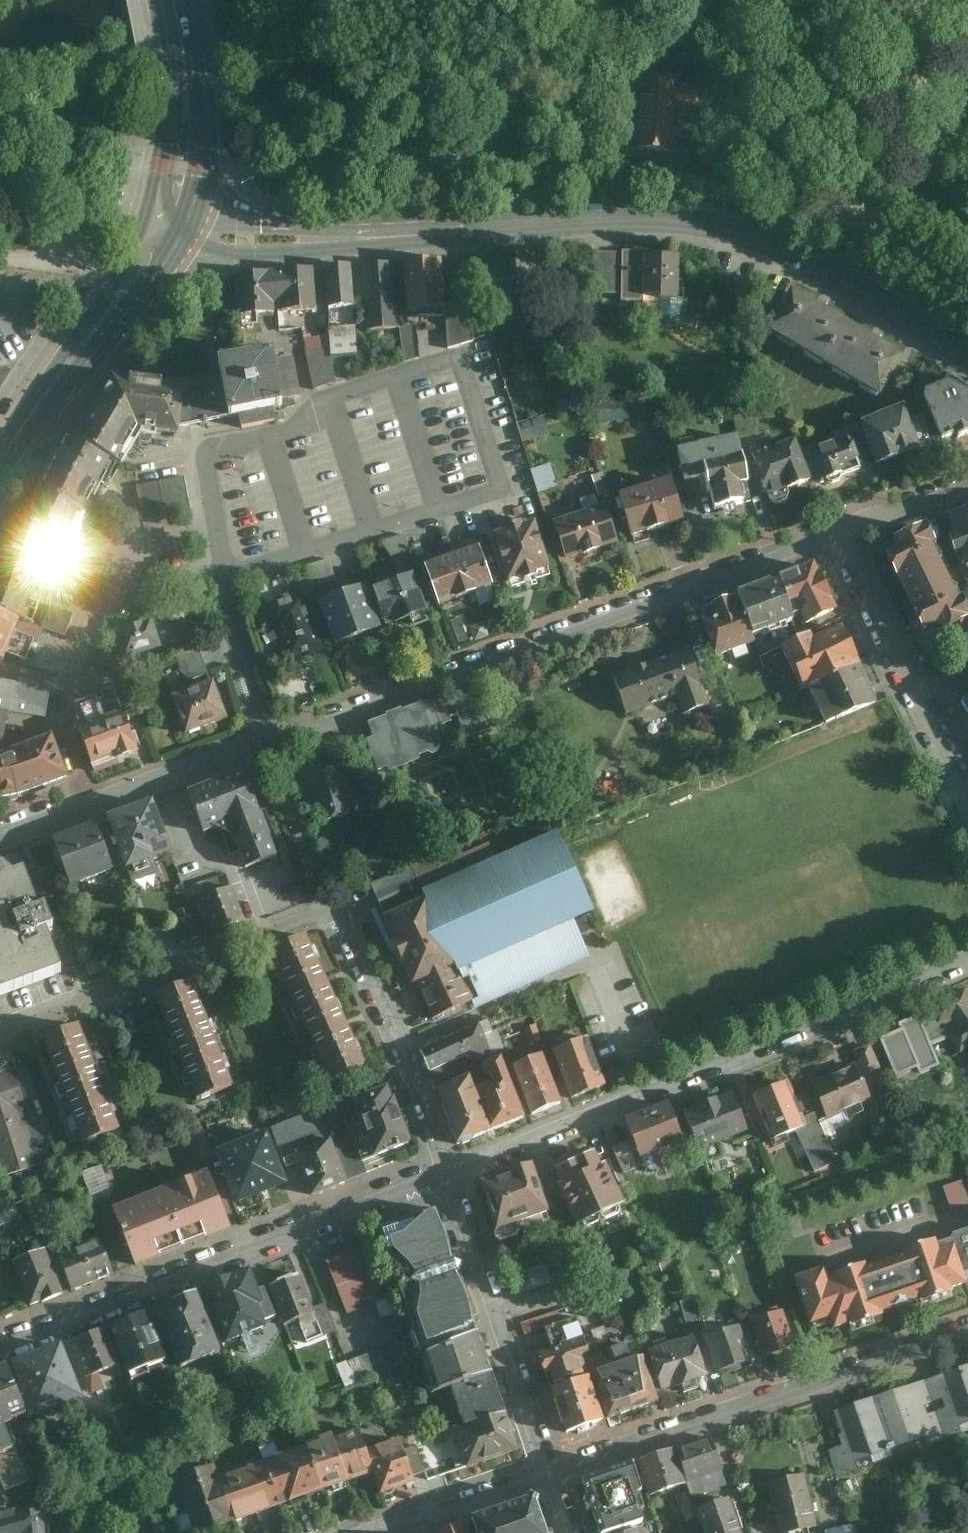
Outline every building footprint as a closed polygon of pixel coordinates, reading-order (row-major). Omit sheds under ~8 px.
[(675,155),(675,122),(700,122),(700,85),(675,85),(675,81),(636,81),(635,154),(675,155)] [(536,252),(492,255),(493,272),(483,273),(485,302),(539,299),(536,252)] [(678,316),(678,253),(594,253),(594,292),(620,292),(620,300),(641,300),(641,296),(660,296),(660,316),(678,316)] [(441,261),(404,262),(406,309),(414,309),(414,315),(443,314),(441,261)] [(394,263),(360,265),(365,330),(398,327),(394,263)] [(353,306),(350,265),(324,267),(327,307),(353,306)] [(234,277),(236,323),(254,322),(254,316),(276,315),(276,311),(315,309),(313,269),(233,273),(234,277)] [(843,324),(787,291),(763,331),(820,364),(843,324)] [(473,340),(470,300),(444,302),(448,348),(473,340)] [(877,396),(898,358),(843,324),(820,364),(877,396)] [(354,352),(353,325),(327,327),(328,349),(329,354),(354,352)] [(411,326),(398,327),(400,359),(413,358),(411,326)] [(331,385),(329,354),(328,349),(311,350),(315,387),(331,385)] [(227,362),(223,362),(226,376),(234,416),(241,415),(243,427),(281,419),(278,408),(303,403),(293,356),(284,358),(282,350),(227,362)] [(184,426),(213,421),(204,380),(113,371),(76,440),(118,464),(140,428),(182,432),(184,426)] [(213,379),(204,380),(213,421),(222,419),(234,416),(226,376),(213,379)] [(959,376),(923,391),(942,439),(967,429),(967,380),(959,376)] [(921,448),(904,405),(861,421),(878,464),(921,448)] [(529,440),(554,432),(548,414),(523,423),(529,440)] [(118,464),(76,440),(68,435),(42,485),(89,506),(118,464)] [(862,472),(848,436),(807,450),(821,487),(862,472)] [(737,437),(675,448),(682,479),(702,475),(711,508),(742,501),(738,485),(747,481),(737,437)] [(811,482),(794,439),(752,455),(769,498),(779,505),(786,502),(790,493),(787,490),(811,482)] [(536,467),(544,491),(564,484),(556,461),(536,467)] [(615,493),(631,535),(682,519),(667,476),(615,493)] [(183,478),(140,485),(145,519),(189,511),(183,478)] [(89,506),(42,485),(23,521),(62,535),(74,540),(89,506)] [(615,543),(602,505),(551,523),(564,561),(615,543)] [(942,522),(961,572),(967,570),(967,512),(942,522)] [(13,517),(2,547),(47,563),(51,565),(62,535),(23,521),(13,517)] [(495,534),(515,587),(526,582),(528,587),(537,584),(535,580),(552,574),(535,521),(495,534)] [(890,553),(886,555),(897,576),(898,575),(915,610),(914,610),(924,630),(928,628),(931,634),(940,630),(940,631),(965,620),(964,619),(967,617),(961,602),(957,604),(929,546),(933,544),(926,529),(921,531),(920,530),(896,541),(897,543),(888,547),(890,553)] [(0,553),(0,612),(20,620),(25,622),(47,563),(2,547),(0,553)] [(477,547),(421,567),(435,607),(490,587),(477,547)] [(275,629),(286,660),(324,648),(305,591),(336,581),(328,557),(289,570),(298,596),(261,607),(269,631),(275,629)] [(820,567),(778,582),(793,624),(794,627),(836,612),(820,567)] [(412,575),(366,590),(377,621),(386,618),(388,625),(423,612),(412,575)] [(778,582),(740,596),(755,637),(793,624),(778,582)] [(360,586),(316,601),(331,644),(375,628),(360,586)] [(698,611),(715,658),(757,642),(755,637),(740,596),(698,611)] [(66,636),(74,612),(52,604),(43,627),(66,636)] [(5,661),(20,620),(0,612),(0,660),(5,661)] [(151,620),(116,630),(125,658),(160,647),(151,620)] [(847,624),(782,650),(799,692),(811,687),(864,665),(847,624)] [(957,642),(967,666),(967,637),(957,642)] [(211,673),(201,649),(179,658),(188,682),(211,673)] [(682,714),(709,704),(687,649),(610,677),(624,716),(675,697),(682,714)] [(880,704),(864,665),(811,687),(827,726),(880,704)] [(9,714),(45,716),(51,690),(0,678),(0,712),(9,714)] [(229,721),(215,681),(174,696),(188,736),(229,721)] [(98,702),(98,700),(81,706),(82,728),(98,775),(139,760),(118,696),(98,702)] [(372,737),(365,740),(376,767),(414,752),(410,741),(432,732),(428,722),(436,719),(428,700),(367,725),(372,737)] [(481,704),(455,712),(463,738),(490,730),(481,704)] [(9,714),(0,712),(0,801),(17,800),(69,781),(54,737),(5,751),(9,714)] [(299,772),(297,772),(306,800),(309,799),(315,796),(324,821),(352,812),(349,804),(358,802),(343,757),(299,772)] [(190,792),(206,833),(220,828),(231,857),(241,853),(248,872),(281,860),(246,770),(190,792)] [(109,819),(134,884),(161,873),(157,862),(175,856),(158,809),(155,802),(109,819)] [(54,840),(72,887),(111,874),(94,826),(54,840)] [(380,913),(375,915),(392,953),(408,988),(413,986),(429,1022),(470,1004),(473,1011),(589,960),(574,925),(592,917),(556,836),(481,869),(380,913)] [(377,906),(380,913),(481,869),(469,844),(399,874),(407,893),(377,906)] [(388,850),(363,858),(370,879),(395,871),(388,850)] [(62,976),(48,937),(57,934),(63,931),(53,903),(38,909),(25,874),(0,883),(0,1000),(62,976)] [(245,922),(234,890),(203,901),(214,933),(245,922)] [(192,918),(172,925),(179,945),(199,938),(192,918)] [(330,986),(309,940),(275,955),(297,1000),(330,986)] [(102,972),(94,950),(82,955),(89,976),(102,972)] [(205,1022),(190,985),(156,998),(170,1035),(205,1022)] [(351,1031),(330,986),(297,1000),(318,1046),(351,1031)] [(945,1013),(953,1026),(943,1033),(946,1038),(961,1057),(967,1051),(967,996),(945,1013)] [(933,1044),(946,1038),(943,1033),(953,1026),(945,1013),(923,1023),(919,1016),(900,1024),(903,1032),(884,1040),(899,1075),(920,1066),(923,1072),(943,1063),(933,1044)] [(219,1059),(205,1022),(170,1035),(185,1072),(219,1059)] [(479,1025),(419,1052),(428,1073),(450,1063),(466,1056),(473,1060),(491,1052),(479,1025)] [(542,1041),(536,1025),(523,1029),(530,1046),(542,1041)] [(91,1065),(77,1028),(43,1042),(58,1078),(91,1065)] [(372,1077),(351,1031),(318,1046),(338,1092),(372,1077)] [(605,1091),(585,1040),(551,1053),(571,1104),(605,1091)] [(867,1047),(853,1053),(864,1078),(877,1072),(867,1047)] [(562,1108),(540,1053),(511,1064),(533,1119),(562,1108)] [(234,1095),(219,1059),(185,1072),(200,1109),(234,1095)] [(479,1096),(476,1097),(489,1133),(524,1118),(501,1059),(487,1066),(493,1084),(477,1091),(479,1096)] [(106,1101),(91,1065),(58,1078),(72,1114),(106,1101)] [(812,1086),(827,1120),(845,1112),(851,1123),(866,1116),(861,1105),(869,1101),(855,1069),(812,1086)] [(0,1075),(0,1164),(5,1179),(51,1165),(34,1113),(30,1114),(22,1092),(24,1091),(17,1070),(0,1075)] [(456,1084),(438,1092),(458,1145),(489,1133),(476,1097),(467,1074),(454,1079),(456,1084)] [(802,1121),(787,1085),(755,1097),(774,1144),(796,1134),(806,1129),(802,1121)] [(359,1119),(347,1123),(352,1137),(362,1162),(362,1161),(374,1157),(374,1156),(409,1142),(392,1100),(390,1101),(385,1089),(353,1102),(359,1119)] [(746,1135),(731,1097),(684,1114),(698,1153),(746,1135)] [(120,1137),(106,1101),(72,1114),(87,1150),(120,1137)] [(683,1145),(667,1106),(621,1124),(629,1143),(637,1162),(683,1145)] [(814,1115),(802,1121),(806,1129),(796,1134),(814,1175),(837,1164),(814,1115)] [(279,1143),(277,1144),(279,1149),(292,1144),(299,1162),(312,1195),(346,1181),(331,1145),(324,1126),(279,1143)] [(266,1134),(219,1153),(238,1201),(284,1182),(266,1134)] [(352,1137),(331,1145),(346,1181),(368,1173),(362,1161),(362,1162),(352,1137)] [(637,1162),(629,1143),(611,1150),(622,1177),(640,1169),(637,1162)] [(621,1214),(595,1157),(550,1175),(575,1233),(621,1214)] [(478,1187),(493,1238),(549,1220),(532,1168),(478,1187)] [(207,1174),(115,1210),(136,1264),(229,1227),(207,1174)] [(950,1212),(967,1206),(967,1204),(961,1183),(942,1190),(950,1212)] [(774,1203),(766,1187),(756,1192),(762,1208),(774,1203)] [(475,1329),(434,1212),(382,1230),(392,1258),(397,1263),(405,1271),(412,1278),(416,1286),(418,1295),(418,1304),(417,1313),(415,1321),(424,1347),(475,1329)] [(792,1279),(809,1331),(832,1323),(834,1331),(850,1326),(853,1334),(883,1323),(880,1315),(899,1308),(919,1302),(921,1308),(951,1298),(949,1293),(965,1288),(963,1283),(967,1281),(967,1231),(959,1235),(948,1238),(949,1242),(936,1247),(933,1240),(900,1251),(901,1256),(860,1270),(859,1265),(832,1275),(833,1279),(827,1281),(822,1268),(792,1279)] [(68,1249),(57,1254),(72,1290),(106,1276),(113,1273),(99,1238),(69,1251),(68,1249)] [(373,1244),(328,1261),(348,1314),(393,1297),(383,1268),(373,1244)] [(45,1252),(13,1264),(29,1306),(40,1302),(41,1302),(61,1294),(45,1252)] [(545,1266),(507,1279),(514,1298),(552,1285),(545,1266)] [(247,1273),(210,1287),(218,1307),(214,1309),(227,1341),(263,1327),(262,1323),(274,1319),(263,1291),(255,1294),(247,1273)] [(298,1275),(269,1287),(284,1326),(296,1321),(313,1314),(311,1310),(298,1275)] [(195,1293),(157,1309),(181,1368),(219,1352),(195,1293)] [(692,1321),(700,1320),(697,1299),(689,1300),(692,1321)] [(313,1314),(296,1321),(305,1344),(336,1332),(325,1304),(311,1310),(313,1314)] [(776,1308),(749,1317),(762,1356),(793,1345),(781,1311),(778,1312),(776,1308)] [(146,1313),(110,1328),(132,1380),(150,1373),(148,1368),(166,1361),(146,1313)] [(579,1315),(545,1327),(551,1344),(556,1342),(557,1345),(583,1336),(587,1335),(579,1315)] [(737,1325),(706,1337),(718,1371),(749,1360),(737,1325)] [(105,1329),(71,1342),(92,1393),(102,1389),(97,1375),(120,1366),(105,1329)] [(554,1351),(540,1355),(550,1385),(588,1373),(582,1354),(592,1351),(587,1335),(583,1336),(557,1345),(558,1349),(554,1351)] [(475,1337),(428,1356),(441,1392),(452,1388),(489,1375),(484,1362),(487,1361),(485,1355),(482,1357),(475,1337)] [(691,1338),(651,1352),(663,1388),(671,1385),(672,1387),(681,1384),(684,1392),(698,1387),(695,1379),(704,1376),(691,1338)] [(406,1340),(349,1363),(357,1383),(414,1360),(406,1340)] [(632,1342),(614,1348),(619,1365),(635,1409),(658,1401),(642,1356),(631,1359),(628,1349),(634,1347),(632,1342)] [(60,1347),(15,1364),(31,1403),(26,1405),(30,1417),(51,1408),(54,1416),(69,1410),(66,1403),(80,1397),(60,1347)] [(619,1365),(594,1374),(609,1418),(635,1409),(619,1365)] [(0,1371),(0,1454),(13,1450),(3,1426),(12,1422),(9,1415),(23,1409),(7,1368),(0,1371)] [(925,1381),(945,1438),(962,1432),(959,1424),(967,1421),(967,1371),(962,1373),(960,1369),(925,1381)] [(489,1375),(452,1388),(463,1421),(465,1426),(505,1412),(492,1374),(489,1375)] [(589,1376),(552,1388),(555,1397),(554,1399),(562,1422),(564,1423),(567,1433),(577,1429),(578,1433),(595,1427),(594,1423),(602,1420),(589,1376)] [(890,1397),(874,1403),(892,1456),(893,1456),(891,1450),(894,1449),(893,1446),(925,1435),(929,1444),(945,1438),(925,1381),(889,1394),(890,1397)] [(857,1404),(835,1412),(847,1445),(852,1460),(854,1460),(884,1450),(885,1452),(888,1451),(890,1457),(892,1456),(874,1403),(858,1408),(857,1404)] [(465,1426),(454,1429),(467,1467),(518,1450),(505,1412),(465,1426)] [(359,1431),(333,1440),(347,1481),(373,1473),(366,1452),(359,1431)] [(320,1444),(307,1448),(322,1491),(332,1487),(333,1488),(335,1488),(336,1488),(337,1489),(339,1489),(339,1488),(340,1488),(341,1488),(341,1487),(342,1487),(343,1486),(344,1486),(344,1485),(345,1484),(345,1482),(347,1481),(333,1440),(331,1435),(319,1439),(320,1444)] [(399,1441),(366,1452),(373,1473),(379,1492),(380,1493),(382,1493),(383,1494),(384,1494),(385,1494),(386,1495),(387,1494),(388,1494),(389,1494),(390,1493),(391,1493),(392,1492),(393,1491),(394,1491),(394,1489),(395,1489),(414,1482),(399,1441)] [(721,1474),(712,1441),(676,1452),(686,1485),(721,1474)] [(307,1447),(263,1463),(278,1506),(290,1502),(292,1507),(309,1502),(307,1496),(322,1491),(307,1448),(307,1447)] [(683,1491),(671,1455),(637,1466),(649,1502),(683,1491)] [(165,1466),(170,1482),(177,1480),(196,1532),(201,1532),(233,1522),(217,1478),(213,1466),(196,1471),(191,1457),(165,1466)] [(263,1463),(217,1478),(233,1522),(278,1506),(263,1463)] [(583,1482),(601,1532),(610,1532),(643,1522),(634,1493),(642,1490),(633,1465),(583,1482)] [(804,1479),(770,1487),(782,1532),(809,1532),(817,1531),(804,1479)] [(48,1518),(46,1498),(20,1506),(11,1509),(0,1515),(0,1532),(50,1532),(48,1518)] [(473,1520),(477,1532),(545,1532),(535,1504),(528,1500),(473,1520)] [(729,1501),(695,1513),(702,1532),(741,1532),(729,1501)] [(434,1532),(469,1532),(466,1522),(434,1532)]
